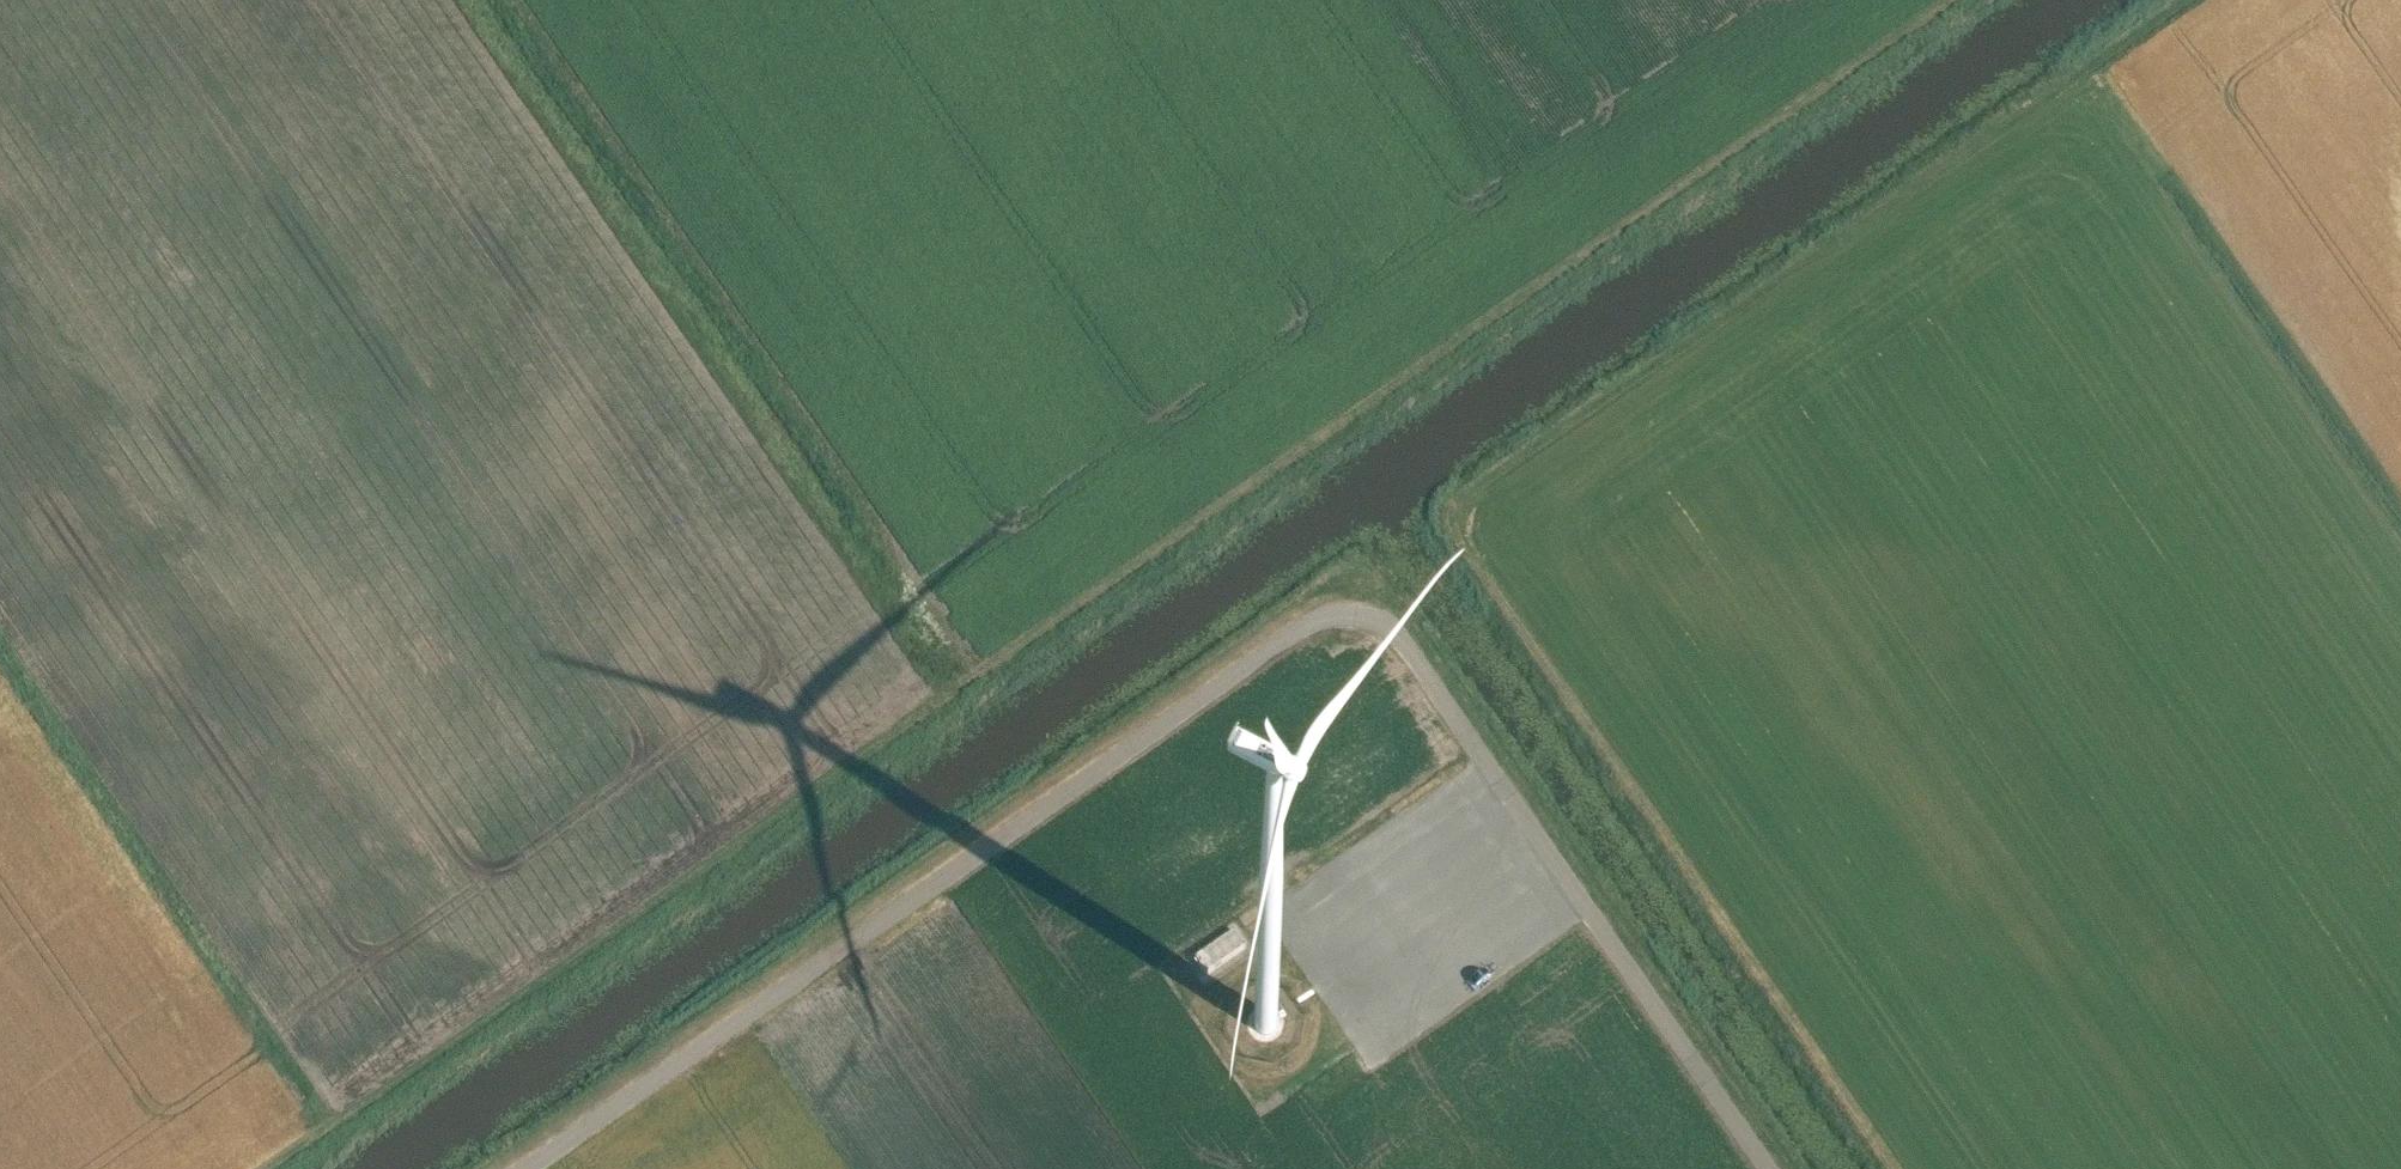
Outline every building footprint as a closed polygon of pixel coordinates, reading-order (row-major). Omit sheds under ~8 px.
[(1206,976),(1246,948),(1236,933),(1195,961),(1206,976)] [(1254,1023),(1254,1025),(1254,1026),(1254,1027),(1255,1029),(1255,1030),(1256,1031),(1257,1032),(1258,1033),(1259,1034),(1261,1035),(1262,1035),(1263,1036),(1265,1036),(1266,1036),(1268,1036),(1269,1035),(1270,1035),(1272,1034),(1273,1033),(1274,1032),(1275,1031),(1275,1030),(1276,1029),(1276,1027),(1277,1026),(1277,1025),(1277,1023),(1276,1022),(1276,1020),(1275,1019),(1275,1018),(1274,1017),(1273,1016),(1272,1015),(1270,1014),(1269,1014),(1268,1013),(1266,1013),(1265,1013),(1263,1013),(1262,1014),(1261,1014),(1259,1015),(1258,1016),(1257,1017),(1256,1018),(1255,1019),(1255,1020),(1254,1022),(1254,1023)]
